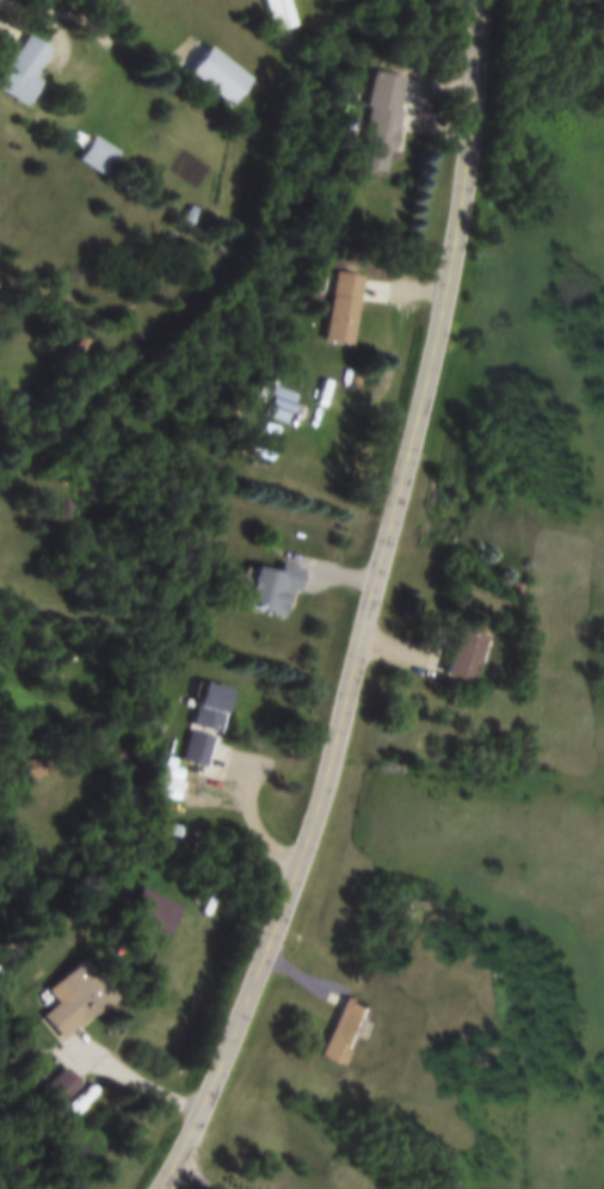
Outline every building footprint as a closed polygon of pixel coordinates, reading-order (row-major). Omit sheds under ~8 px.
[(295,0),(272,0),(282,35),(304,28),(295,0)] [(37,109),(51,85),(43,81),(61,50),(36,37),(6,92),(37,109)] [(405,77),(376,74),(364,171),(393,175),(405,77)] [(108,180),(126,157),(102,138),(84,160),(108,180)] [(360,277),(334,272),(321,342),(347,347),(360,277)] [(286,402),(289,395),(269,386),(256,415),(277,425),(282,415),(290,420),(296,407),(286,402)] [(238,607),(280,618),(293,567),(272,562),(270,571),(249,565),(238,607)] [(465,682),(476,635),(448,629),(438,676),(465,682)] [(187,728),(215,734),(224,690),(196,684),(187,728)] [(206,737),(185,733),(179,763),(200,767),(206,737)] [(128,916),(168,936),(181,909),(141,889),(128,916)] [(48,990),(59,1005),(43,1016),(61,1041),(117,1002),(88,961),(48,990)] [(366,1009),(343,998),(321,1041),(344,1053),(366,1009)] [(60,1105),(80,1084),(65,1069),(44,1090),(60,1105)]
